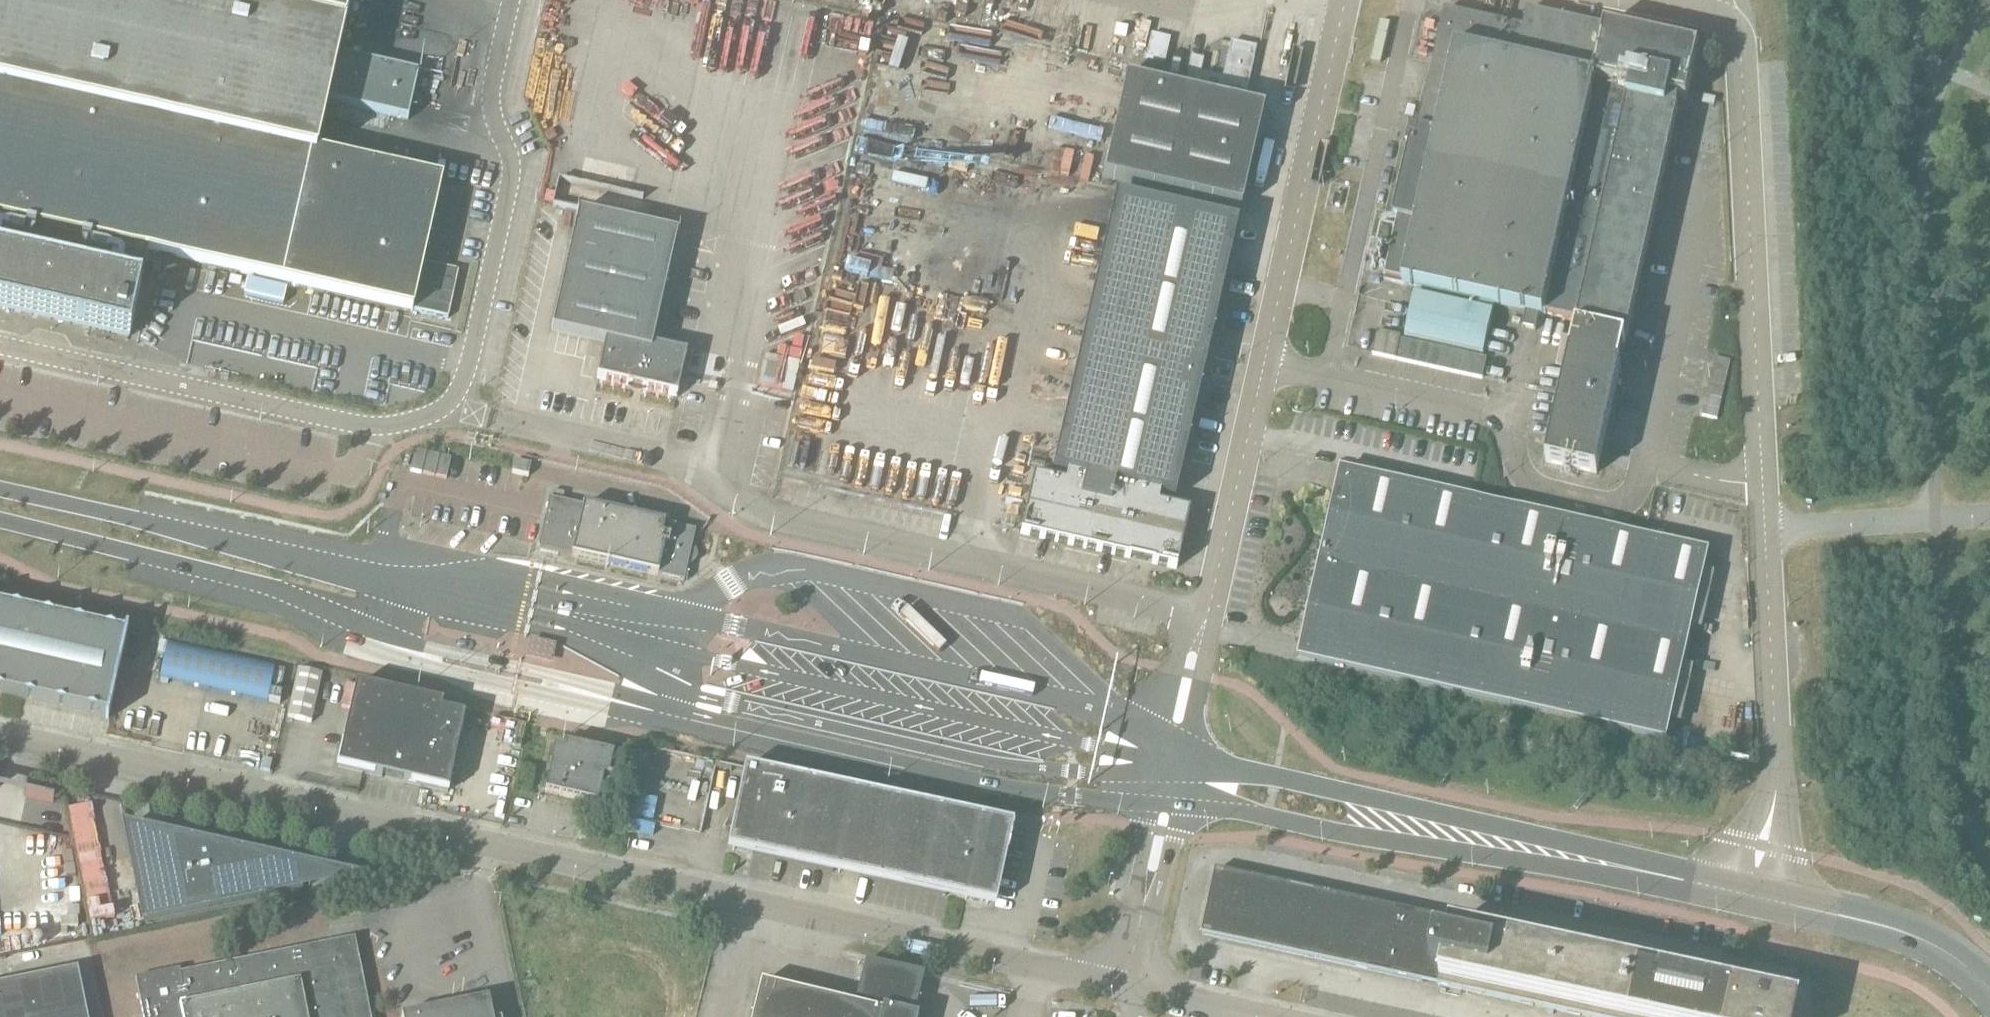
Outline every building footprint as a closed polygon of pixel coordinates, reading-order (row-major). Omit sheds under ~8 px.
[(21,311),(90,326),(101,329),(109,331),(128,335),(134,311),(135,307),(137,297),(145,260),(147,253),(147,252),(155,253),(156,254),(158,254),(160,262),(163,271),(166,270),(173,268),(176,267),(174,263),(172,257),(240,272),(240,273),(264,279),(288,284),(287,285),(289,285),(289,284),(294,285),(297,286),(297,285),(304,287),(312,288),(318,290),(337,294),(361,299),(375,303),(400,308),(411,311),(412,310),(429,314),(447,318),(458,270),(445,267),(462,191),(439,186),(439,183),(437,182),(433,181),(428,180),(410,176),(409,176),(374,168),(370,168),(329,158),(314,155),(316,147),(329,150),(334,126),(321,123),(322,121),(323,118),(326,101),(337,55),(346,14),(346,13),(350,0),(0,0),(0,306),(21,311)] [(1384,275),(1383,280),(1384,280),(1400,284),(1409,286),(1476,301),(1494,305),(1525,312),(1538,315),(1542,316),(1576,323),(1575,327),(1572,341),(1569,356),(1568,361),(1565,371),(1562,387),(1561,390),(1545,461),(1561,465),(1578,469),(1596,473),(1616,388),(1618,380),(1620,367),(1622,356),(1625,356),(1627,348),(1624,347),(1626,339),(1632,313),(1677,112),(1679,100),(1685,102),(1686,96),(1697,47),(1659,39),(1651,37),(1603,26),(1603,28),(1558,18),(1526,11),(1522,28),(1510,26),(1459,14),(1444,10),(1442,19),(1432,62),(1429,79),(1427,88),(1422,111),(1419,124),(1414,123),(1409,122),(1405,140),(1410,141),(1409,143),(1393,218),(1397,219),(1392,241),(1384,275)] [(1219,88),(1245,94),(1256,45),(1231,39),(1219,88)] [(419,74),(337,55),(326,101),(408,120),(419,74)] [(1239,208),(1262,110),(1125,78),(1102,177),(1239,208)] [(1173,498),(1236,224),(1114,196),(1052,470),(1067,473),(1065,482),(1032,475),(1019,532),(1175,568),(1189,511),(1156,503),(1158,494),(1173,498)] [(676,234),(578,212),(551,330),(604,341),(596,378),(676,396),(686,353),(651,346),(676,234)] [(246,279),(243,294),(282,303),(286,288),(285,288),(246,279)] [(1405,334),(1404,337),(1483,354),(1493,311),(1494,305),(1476,301),(1474,307),(1414,294),(1405,334)] [(1377,330),(1372,353),(1396,359),(1482,378),(1486,357),(1400,338),(1401,336),(1377,330)] [(1713,364),(1712,369),(1708,383),(1701,415),(1717,419),(1721,399),(1730,360),(1714,357),(1713,364)] [(409,469),(422,472),(426,452),(414,449),(409,469)] [(426,452),(422,472),(434,475),(438,455),(426,452)] [(451,457),(438,455),(434,475),(446,478),(451,457)] [(513,461),(511,471),(511,472),(519,474),(527,476),(530,464),(513,461)] [(1341,470),(1299,658),(1665,740),(1707,552),(1341,470)] [(664,524),(636,518),(549,499),(538,548),(657,575),(683,581),(688,561),(691,561),(693,551),(690,550),(695,530),(664,523),(664,524)] [(123,634),(0,607),(0,693),(105,717),(105,718),(107,719),(127,634),(123,633),(123,634)] [(167,642),(159,677),(267,701),(274,666),(167,642)] [(551,648),(532,644),(530,654),(548,658),(551,648)] [(316,719),(320,670),(295,668),(291,717),(316,719)] [(337,767),(381,777),(393,779),(393,776),(410,697),(356,685),(337,767)] [(410,697),(393,776),(393,779),(447,791),(464,717),(440,711),(442,704),(410,697)] [(603,777),(612,779),(616,761),(611,760),(613,754),(564,744),(563,749),(553,746),(549,765),(550,765),(544,792),(597,804),(603,777)] [(994,907),(1012,827),(1012,825),(743,768),(726,850),(994,907)] [(90,801),(66,806),(87,903),(111,897),(90,801)] [(579,826),(576,837),(589,840),(591,829),(579,826)] [(258,858),(124,828),(143,921),(309,887),(306,871),(257,860),(258,858)] [(1759,986),(1216,870),(1202,934),(1587,1016),(1778,1016),(1782,998),(1758,993),(1759,986)] [(135,978),(143,1016),(370,1016),(356,946),(354,938),(352,938),(330,942),(183,972),(179,973),(179,969),(135,978)] [(923,975),(864,961),(853,1006),(759,983),(751,1016),(914,1016),(913,1016),(923,975)] [(49,976),(57,1016),(85,1010),(77,970),(49,976)] [(21,981),(29,1016),(50,1016),(57,1016),(49,976),(21,981)] [(21,981),(0,986),(0,1016),(29,1016),(21,981)] [(401,1016),(492,1016),(490,1014),(487,1000),(484,1000),(482,997),(481,997),(473,1001),(474,1002),(401,1016)]
